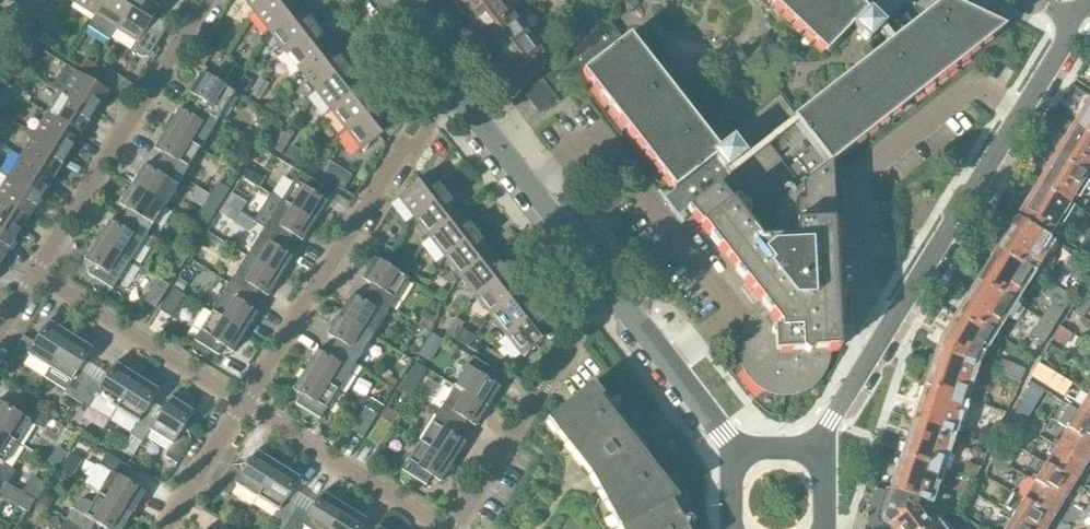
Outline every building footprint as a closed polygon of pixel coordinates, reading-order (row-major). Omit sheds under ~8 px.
[(15,2),(11,0),(6,0),(2,6),(10,11),(15,2)] [(95,15),(105,0),(75,0),(74,2),(95,15)] [(95,15),(89,26),(110,39),(116,28),(134,0),(105,0),(95,15)] [(139,42),(136,46),(136,47),(136,48),(136,50),(136,52),(136,53),(138,55),(139,56),(141,57),(142,58),(145,58),(146,58),(148,57),(149,56),(151,55),(169,25),(155,16),(159,9),(145,0),(134,0),(116,28),(139,42)] [(254,12),(269,0),(245,0),(254,12)] [(269,31),(300,7),(295,0),(269,0),(254,12),(269,31)] [(456,2),(457,9),(460,14),(466,15),(466,16),(487,0),(454,0),(456,2)] [(507,0),(487,0),(466,16),(472,22),(472,29),(476,35),(481,35),(482,36),(515,11),(507,0)] [(951,0),(943,0),(794,116),(817,146),(788,169),(769,144),(751,159),(689,207),(771,311),(756,323),(749,333),(745,345),(746,357),(750,369),(758,379),(768,386),(780,389),(792,389),(804,385),(814,377),(821,367),(824,355),(825,349),(840,348),(831,163),(1006,26),(951,0)] [(860,0),(774,0),(827,51),(853,24),(870,40),(886,23),(885,21),(897,9),(888,0),(880,0),(872,9),(870,7),(869,9),(860,0)] [(15,2),(10,11),(18,16),(23,7),(15,2)] [(269,31),(285,51),(316,27),(300,7),(269,31)] [(531,31),(515,11),(482,36),(488,44),(487,50),(494,59),(531,31)] [(584,71),(689,207),(751,159),(734,137),(719,148),(630,35),(623,40),(607,19),(543,80),(554,94),(584,71)] [(285,51),(300,71),(331,46),(316,27),(285,51)] [(546,51),(531,31),(494,59),(500,67),(506,68),(521,88),(542,68),(535,59),(546,51)] [(47,46),(52,38),(44,33),(39,41),(47,46)] [(52,38),(47,46),(55,51),(60,43),(52,38)] [(39,48),(31,42),(19,62),(27,67),(39,48)] [(300,71),(315,90),(346,66),(331,46),(300,71)] [(217,62),(225,67),(230,59),(222,54),(217,62)] [(89,72),(94,64),(86,59),(81,67),(89,72)] [(225,67),(217,62),(212,70),(220,75),(225,67)] [(61,92),(94,113),(108,91),(75,70),(66,64),(52,87),(61,92)] [(94,64),(89,72),(97,77),(102,69),(94,64)] [(315,90),(331,110),(362,86),(346,66),(315,90)] [(194,107),(218,122),(236,93),(202,72),(189,93),(199,99),(194,107)] [(252,82),(242,76),(236,85),(247,92),(252,82)] [(257,87),(265,92),(270,84),(262,79),(257,87)] [(525,94),(540,114),(541,115),(558,102),(542,81),(525,94)] [(9,95),(14,87),(6,82),(1,90),(9,95)] [(331,110),(346,130),(377,105),(362,86),(331,110)] [(14,87),(9,95),(17,100),(22,92),(14,87)] [(265,92),(257,87),(252,95),(260,100),(265,92)] [(61,92),(48,113),(81,134),(94,113),(61,92)] [(753,147),(795,114),(781,96),(739,129),(753,147)] [(1089,136),(1089,100),(1084,106),(1086,109),(1075,126),(1089,136)] [(377,105),(346,130),(362,150),(393,126),(377,105)] [(200,149),(218,122),(194,107),(189,115),(179,109),(167,129),(200,149)] [(48,113),(35,134),(68,155),(81,134),(48,113)] [(1089,172),(1089,136),(1075,126),(1073,129),(1070,129),(1066,136),(1068,138),(1056,156),(1088,175),(1089,172)] [(183,177),(200,149),(167,129),(155,148),(164,154),(159,163),(183,177)] [(279,140),(287,145),(292,137),(284,132),(279,140)] [(35,134),(21,155),(55,176),(68,155),(35,134)] [(287,145),(279,140),(274,148),(282,153),(287,145)] [(293,144),(286,156),(297,163),(304,151),(293,144)] [(21,155),(8,176),(41,197),(55,176),(21,155)] [(1070,205),(1088,175),(1056,156),(1055,158),(1053,158),(1048,165),(1049,167),(1038,185),(1070,205)] [(318,165),(326,170),(331,162),(323,157),(318,165)] [(165,205),(183,177),(159,163),(154,171),(145,165),(132,185),(165,205)] [(326,170),(318,165),(313,173),(321,178),(326,170)] [(251,167),(244,178),(255,185),(259,178),(257,171),(251,167)] [(282,201),(315,222),(327,202),(318,196),(324,187),(300,172),(282,201)] [(398,197),(414,217),(445,193),(429,172),(398,197)] [(0,189),(0,201),(28,218),(41,197),(8,176),(0,189)] [(218,182),(211,195),(222,202),(229,189),(218,182)] [(148,233),(165,205),(132,185),(120,205),(129,210),(124,218),(148,233)] [(1070,205),(1038,185),(1037,188),(1034,187),(1030,195),(1031,197),(1020,214),(1052,234),(1070,205)] [(461,213),(445,193),(414,217),(429,237),(461,213)] [(232,195),(220,214),(232,222),(238,213),(245,203),(232,195)] [(15,239),(28,218),(0,201),(0,230),(15,239)] [(282,201),(264,228),(288,244),(293,236),(303,241),(315,222),(282,201)] [(429,237),(445,256),(476,232),(461,213),(429,237)] [(131,261),(148,233),(124,218),(119,226),(110,221),(97,240),(131,261)] [(1010,231),(998,250),(1035,273),(1047,254),(1055,241),(1018,218),(1016,221),(1013,221),(1008,228),(1010,231)] [(264,228),(247,256),(280,277),(293,257),(283,252),(288,244),(264,228)] [(15,239),(0,230),(0,260),(2,261),(15,239)] [(445,256),(460,276),(491,252),(476,232),(445,256)] [(373,237),(367,245),(376,251),(381,242),(373,237)] [(1087,237),(1079,249),(1089,256),(1089,238),(1087,237)] [(131,261),(97,240),(85,260),(94,266),(88,275),(95,278),(93,282),(93,286),(94,289),(97,292),(100,294),(103,295),(107,294),(110,292),(113,290),(131,261)] [(200,247),(192,259),(200,265),(208,252),(200,247)] [(990,262),(978,281),(1016,304),(1035,273),(998,250),(996,252),(994,252),(989,260),(990,262)] [(460,276),(475,296),(507,271),(491,252),(460,276)] [(247,256),(229,284),(253,299),(258,291),(268,297),(280,277),(247,256)] [(366,292),(390,307),(408,279),(375,258),(362,279),(371,284),(366,292)] [(408,271),(413,263),(405,258),(400,266),(408,271)] [(413,263),(408,271),(416,276),(421,268),(413,263)] [(475,296),(491,315),(522,291),(507,271),(475,296)] [(156,308),(170,285),(158,278),(144,300),(156,308)] [(1016,304),(978,281),(977,283),(974,283),(969,291),(970,293),(956,317),(972,326),(975,321),(997,335),(1016,304)] [(229,284),(212,312),(246,333),(258,313),(249,307),(253,299),(229,284)] [(171,317),(185,295),(173,287),(159,310),(171,317)] [(442,288),(436,296),(445,301),(450,293),(442,288)] [(1052,301),(1041,320),(1054,328),(1074,297),(1060,289),(1052,301)] [(491,315),(506,335),(537,311),(522,291),(491,315)] [(373,335),(390,307),(366,292),(361,300),(352,295),(340,314),(373,335)] [(537,311),(506,335),(522,356),(553,331),(537,311)] [(246,333),(212,312),(194,341),(193,344),(193,348),(194,351),(196,354),(199,356),(203,357),(206,356),(209,355),(212,352),(218,356),(224,347),(233,353),(246,333)] [(427,313),(421,325),(429,329),(435,317),(427,313)] [(356,363),(373,335),(340,314),(327,334),(336,340),(331,348),(356,363)] [(937,352),(979,366),(981,360),(997,335),(975,321),(972,326),(956,317),(955,318),(953,318),(948,325),(949,328),(941,341),(937,352)] [(452,326),(460,331),(465,323),(457,318),(452,326)] [(50,367),(72,332),(60,324),(59,327),(49,320),(35,342),(24,335),(9,359),(21,366),(28,354),(50,367)] [(1054,328),(1041,320),(1031,336),(1044,344),(1054,328)] [(460,331),(452,326),(446,334),(455,339),(460,331)] [(1053,339),(1065,347),(1074,334),(1061,326),(1053,339)] [(76,400),(90,377),(79,370),(93,348),(83,342),(84,339),(72,332),(50,367),(44,376),(66,390),(64,393),(76,400)] [(491,360),(496,352),(488,347),(483,356),(491,360)] [(338,391),(356,363),(331,348),(327,356),(317,350),(305,370),(338,391)] [(496,352),(491,360),(499,365),(504,357),(496,352)] [(967,401),(979,366),(937,352),(930,373),(927,374),(923,386),(967,401)] [(455,386),(488,407),(500,387),(491,381),(497,373),(473,358),(455,386)] [(987,367),(1022,382),(1027,369),(1002,359),(1000,362),(991,358),(987,367)] [(117,409),(139,374),(127,366),(126,368),(116,362),(102,384),(90,377),(76,400),(87,408),(95,396),(117,409)] [(415,363),(412,369),(423,375),(427,370),(415,363)] [(1040,366),(1035,373),(1045,379),(1050,372),(1040,366)] [(338,391),(305,370),(292,390),(302,396),(296,404),(302,408),(301,412),(301,415),(302,419),(304,422),(307,424),(311,425),(315,424),(318,422),(320,419),(338,391)] [(139,374),(117,409),(138,423),(131,435),(143,442),(150,430),(157,419),(146,412),(160,390),(149,383),(151,381),(139,374)] [(390,378),(387,382),(395,386),(398,382),(390,378)] [(637,450),(643,446),(631,430),(625,434),(598,400),(604,396),(594,383),(547,420),(591,475),(621,528),(680,528),(637,450)] [(455,386),(437,414),(461,429),(466,421),(476,427),(488,407),(455,386)] [(914,422),(956,435),(967,401),(923,386),(920,397),(921,400),(914,422)] [(1087,393),(1079,406),(1075,404),(1073,408),(1072,408),(1089,419),(1089,395),(1087,393)] [(177,464),(192,441),(180,434),(194,411),(192,410),(193,406),(193,403),(192,399),(189,396),(186,394),(183,394),(179,394),(176,396),(174,399),(171,397),(157,419),(150,430),(173,444),(166,456),(177,464)] [(371,397),(365,408),(377,415),(378,416),(384,406),(371,397)] [(17,443),(30,421),(43,429),(50,417),(27,402),(20,414),(0,401),(0,432),(17,443)] [(1072,408),(1073,408),(1070,406),(1058,424),(1065,428),(1089,444),(1089,419),(1072,408)] [(365,408),(351,430),(363,438),(377,415),(365,408)] [(387,408),(381,417),(393,425),(399,416),(387,408)] [(1029,418),(1017,411),(1012,420),(1024,425),(1029,418)] [(437,414),(420,442),(453,463),(466,443),(456,437),(461,429),(437,414)] [(381,417),(367,440),(379,447),(393,425),(381,417)] [(945,469),(956,435),(914,422),(908,441),(904,443),(900,455),(945,469)] [(1089,451),(1089,444),(1065,428),(1057,441),(1053,439),(1050,443),(1082,463),(1089,451)] [(0,432),(0,478),(8,484),(15,472),(3,464),(17,443),(0,432)] [(997,438),(982,433),(979,442),(994,447),(997,438)] [(453,463),(420,442),(402,471),(401,474),(400,478),(401,481),(404,484),(407,486),(410,487),(414,486),(417,484),(420,482),(426,486),(431,477),(441,482),(453,463)] [(976,452),(991,457),(994,447),(979,442),(976,452)] [(1071,481),(1082,463),(1050,443),(1048,448),(1051,450),(1043,463),(1071,481)] [(231,465),(217,488),(210,499),(218,504),(225,493),(228,496),(236,484),(258,497),(280,462),(268,454),(266,456),(256,450),(242,472),(231,465)] [(71,453),(61,468),(72,475),(81,460),(71,453)] [(98,494),(134,516),(141,504),(139,503),(145,493),(123,479),(130,467),(107,453),(100,465),(112,472),(98,494)] [(891,490),(949,509),(949,508),(960,512),(965,501),(937,492),(945,469),(900,455),(897,466),(898,469),(891,490)] [(994,457),(990,463),(1005,473),(1009,466),(994,457)] [(258,497),(279,511),(272,523),(282,528),(284,528),(298,507),(286,500),(300,478),(290,471),(292,469),(280,462),(258,497)] [(1061,499),(1071,481),(1043,463),(1035,476),(1031,474),(1029,479),(1061,499)] [(8,484),(0,478),(0,496),(1,495),(8,484)] [(1050,516),(1061,499),(1029,479),(1026,483),(1030,485),(1022,498),(1021,498),(1050,516)] [(948,511),(949,509),(891,490),(889,489),(885,501),(887,501),(886,506),(884,505),(880,517),(887,527),(889,526),(892,528),(925,528),(948,511)] [(346,503),(335,496),(333,498),(323,492),(309,514),(298,507),(284,528),(300,528),(303,525),(309,528),(330,528),(346,503)] [(80,528),(92,528),(96,523),(106,528),(123,528),(124,527),(127,528),(134,516),(98,494),(92,505),(87,502),(85,502),(83,502),(81,502),(79,502),(77,503),(75,504),(65,520),(80,528)] [(1050,516),(1021,498),(1022,498),(1015,494),(1007,508),(1010,509),(1007,514),(1031,528),(1042,528),(1050,516)] [(330,528),(361,528),(367,520),(357,513),(358,511),(346,503),(330,528)] [(925,528),(943,528),(937,521),(947,513),(948,511),(925,528)] [(1007,514),(1004,518),(1008,520),(1002,528),(1031,528),(1007,514)] [(960,516),(956,523),(966,528),(971,521),(966,517),(960,516)] [(65,520),(60,528),(80,528),(65,520)] [(971,521),(966,528),(983,528),(971,521)]
